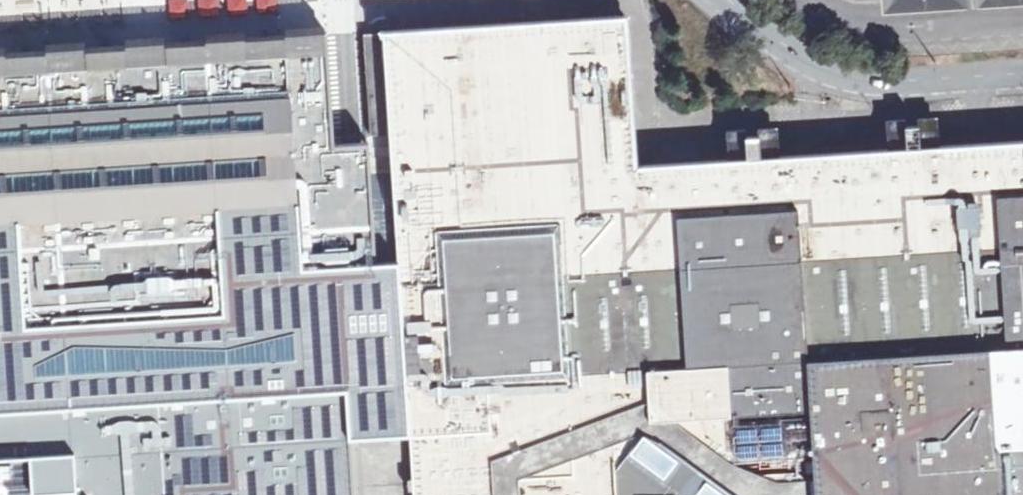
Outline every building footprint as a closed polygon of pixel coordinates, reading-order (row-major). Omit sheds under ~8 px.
[(887,11),(982,5),(1022,3),(1022,0),(886,0),(887,11)] [(354,429),(360,429),(368,428),(378,428),(382,428),(386,428),(398,427),(410,427),(414,494),(1022,494),(1022,139),(986,141),(815,151),(680,160),(635,162),(626,16),(553,20),(385,31),(385,33),(367,34),(370,84),(373,133),(391,132),(391,136),(392,136),(393,158),(394,177),(395,187),(397,258),(387,258),(378,258),(375,214),(375,210),(371,144),(353,145),(341,146),(332,146),(330,97),(328,38),(211,42),(159,44),(144,44),(95,46),(78,47),(43,48),(5,49),(0,50),(0,494),(356,494),(354,429)]
